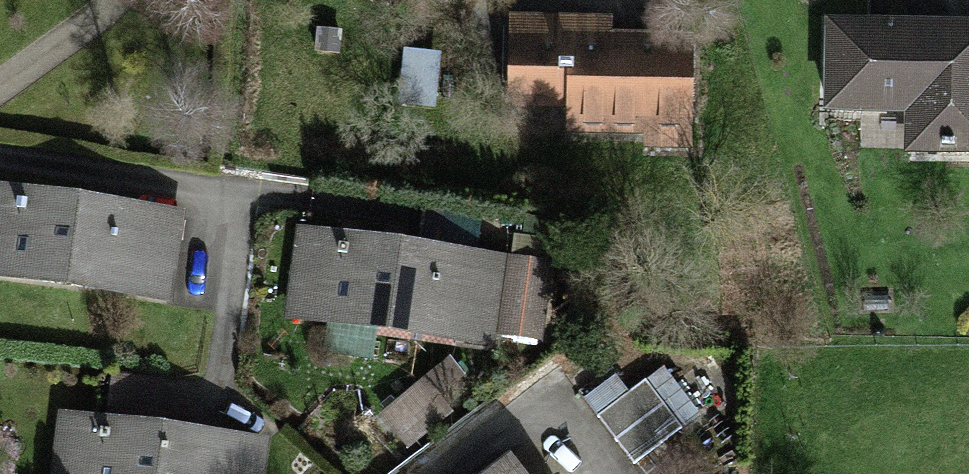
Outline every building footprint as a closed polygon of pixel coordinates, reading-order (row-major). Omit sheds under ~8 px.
[(604,22),(508,20),(506,90),(567,92),(566,131),(640,133),(640,144),(692,145),(694,42),(604,40),(604,22)] [(824,25),(822,104),(909,106),(908,157),(968,158),(968,28),(824,25)] [(0,192),(0,281),(162,305),(175,218),(0,192)] [(541,266),(297,233),(286,316),(530,348),(541,266)] [(645,382),(601,413),(634,460),(678,429),(645,382)] [(55,417),(48,473),(250,473),(254,442),(55,417)] [(490,473),(517,473),(507,461),(490,473)]
